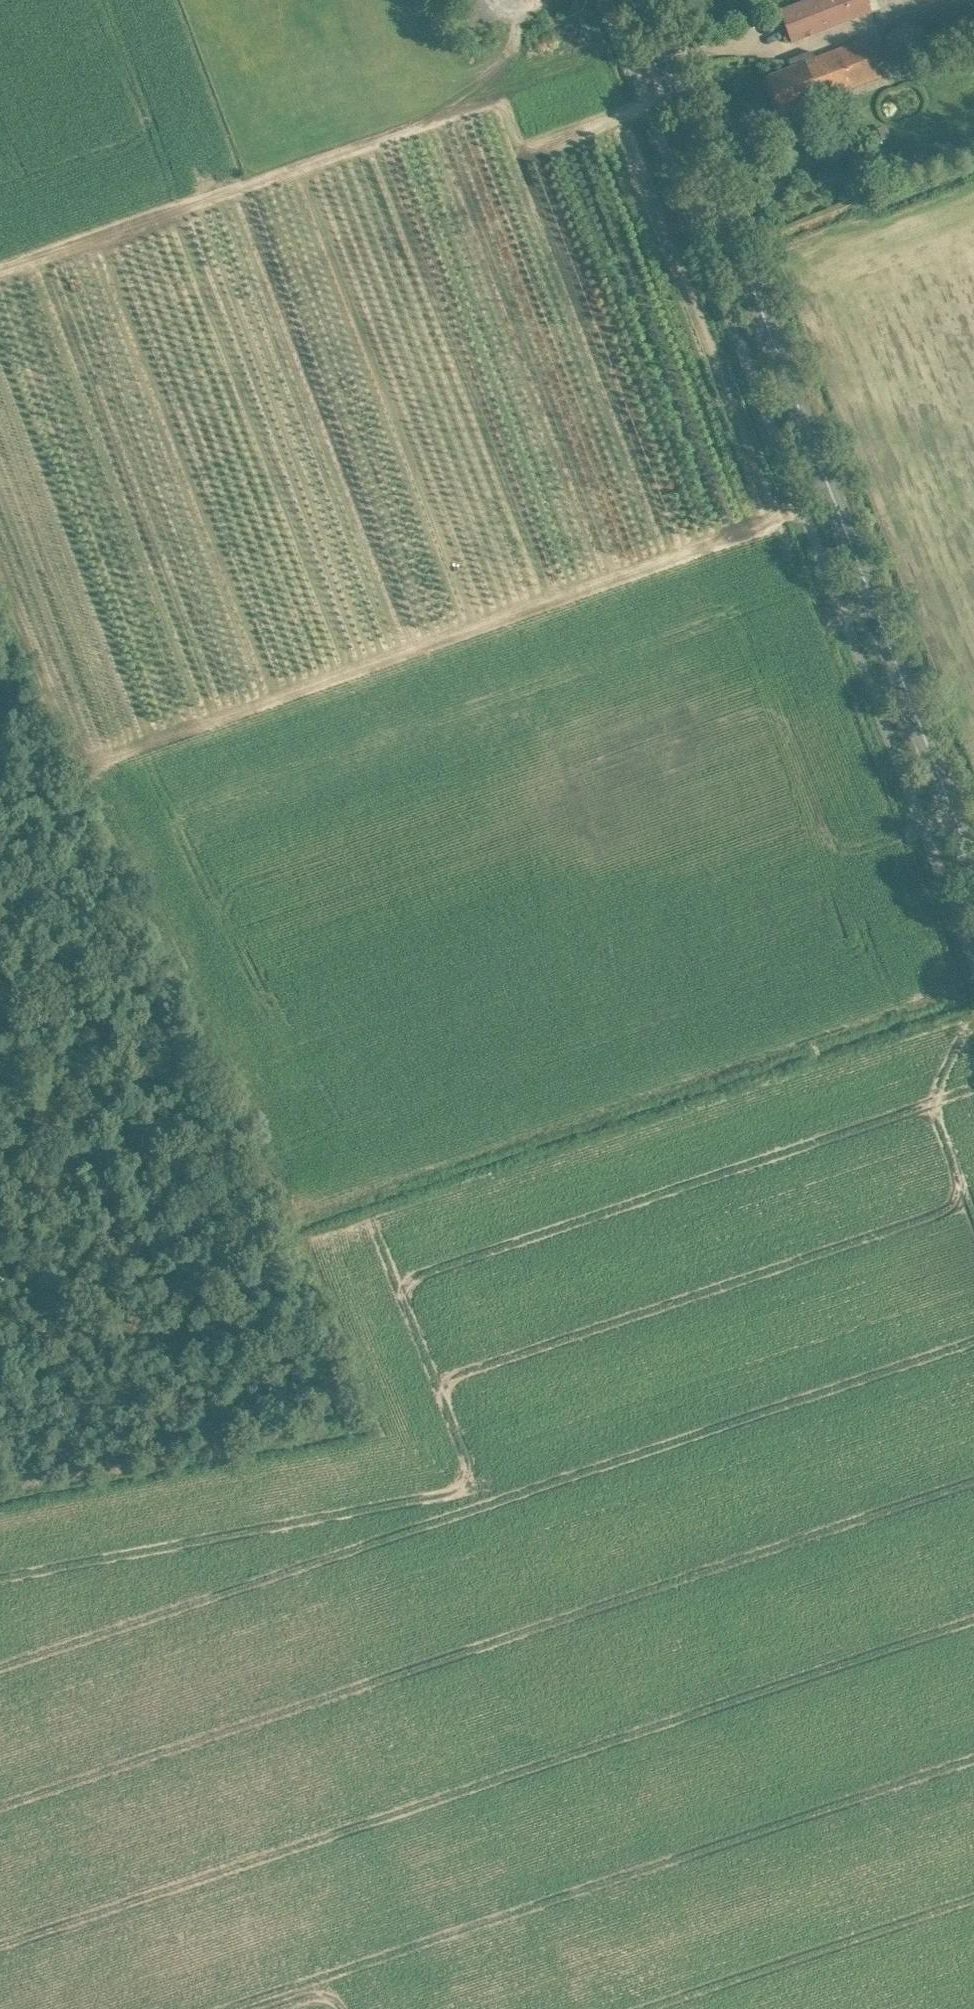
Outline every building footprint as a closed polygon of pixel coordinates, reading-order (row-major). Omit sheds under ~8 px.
[(799,3),(780,11),(792,41),(870,11),(866,0),(807,0),(799,3)] [(898,21),(884,40),(891,61),(913,65),(928,47),(921,26),(898,21)] [(782,115),(800,107),(880,77),(866,39),(809,61),(807,56),(798,60),(800,64),(767,77),(782,115)] [(886,138),(882,128),(872,132),(876,142),(886,138)]
